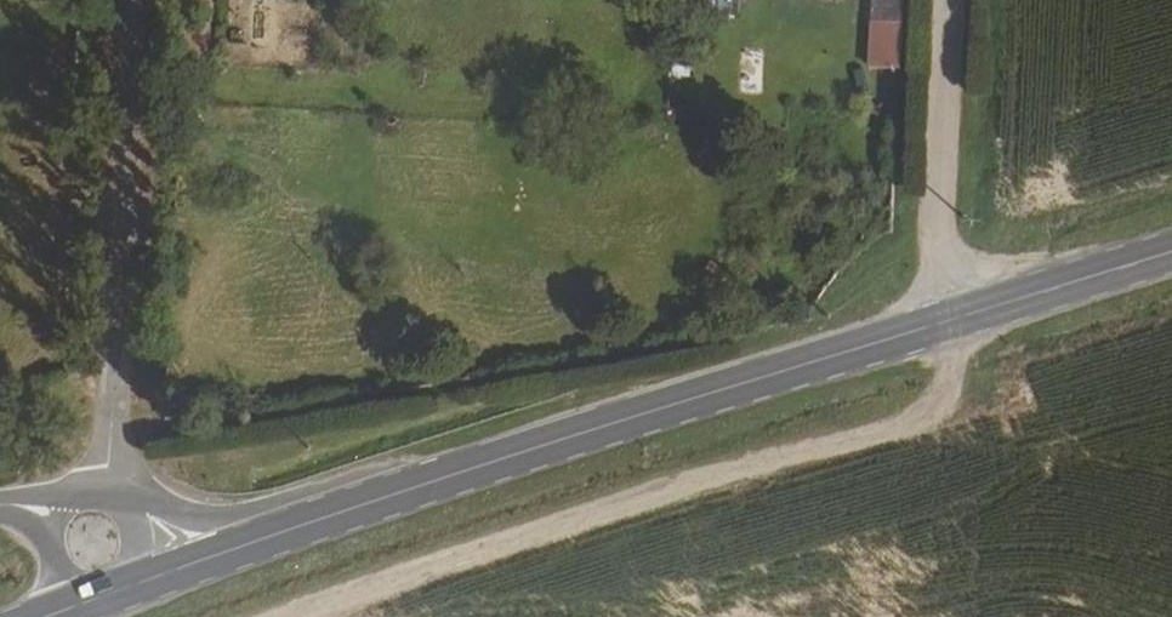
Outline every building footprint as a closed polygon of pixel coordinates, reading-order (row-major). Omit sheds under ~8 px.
[(741,48),(740,93),(762,94),(764,49),(741,48)]
